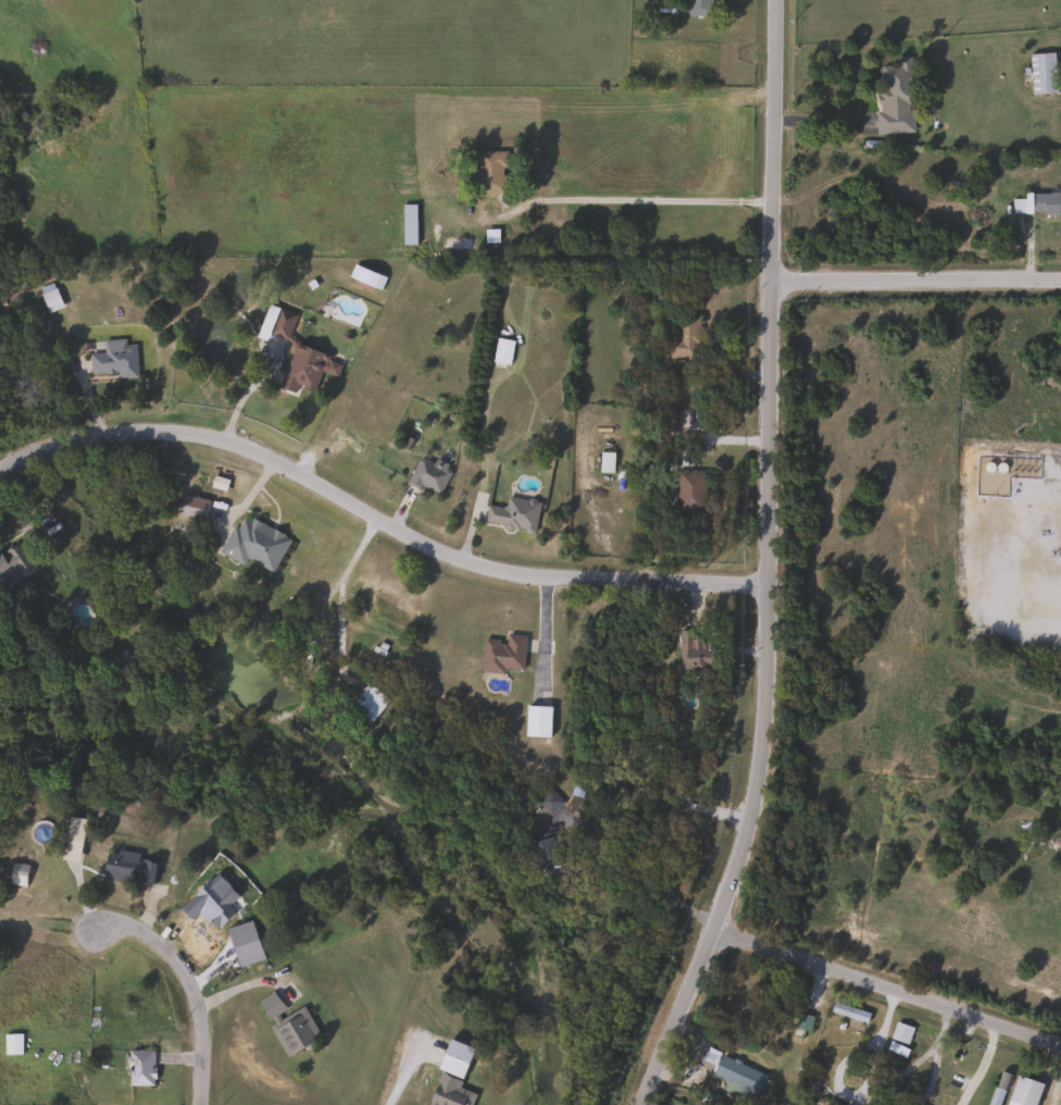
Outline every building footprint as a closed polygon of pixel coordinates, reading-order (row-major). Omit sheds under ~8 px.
[(675,1),(675,0),(712,0),(711,16),(687,15),(687,1),(675,1)] [(1053,52),(1056,92),(1031,94),(1029,53),(1053,52)] [(878,103),(878,61),(912,61),(912,103),(878,103)] [(503,193),(477,193),(477,151),(503,151),(503,193)] [(1033,193),(1060,193),(1060,213),(1012,212),(1013,200),(1023,200),(1024,195),(1033,195),(1033,193)] [(415,244),(401,244),(401,203),(415,203),(415,244)] [(258,330),(267,303),(295,313),(286,339),(258,330)] [(697,318),(697,358),(666,358),(666,337),(676,337),(676,318),(697,318)] [(512,340),(508,365),(491,362),(495,337),(512,340)] [(278,387),(294,343),(326,355),(313,390),(296,385),(294,393),(278,387)] [(136,377),(116,377),(116,375),(89,375),(89,352),(102,352),(102,344),(136,344),(136,377)] [(436,496),(407,480),(422,452),(451,469),(436,496)] [(1007,457),(1039,457),(1039,477),(1007,477),(1007,457)] [(702,511),(675,511),(675,471),(702,471),(702,511)] [(504,507),(505,496),(538,500),(534,531),(483,523),(486,505),(504,507)] [(241,564),(220,554),(238,513),(288,536),(272,572),(244,559),(241,564)] [(36,572),(0,591),(0,552),(21,541),(36,572)] [(691,637),(711,637),(711,671),(678,671),(678,631),(691,631),(691,637)] [(522,673),(480,670),(483,638),(504,640),(505,634),(525,635),(522,673)] [(549,737),(524,736),(524,706),(550,706),(549,737)] [(536,802),(549,789),(562,802),(549,815),(536,802)] [(62,840),(67,816),(87,819),(83,843),(62,840)] [(564,866),(540,871),(533,836),(557,831),(564,866)] [(154,883),(102,880),(103,853),(155,855),(154,883)] [(27,866),(22,886),(5,883),(11,861),(27,866)] [(287,1056),(257,1001),(274,991),(287,1015),(302,1006),(320,1038),(287,1056)] [(831,1011),(833,1003),(869,1013),(865,1022),(831,1011)] [(911,1029),(906,1043),(890,1036),(896,1022),(911,1029)] [(3,1054),(3,1033),(20,1033),(20,1054),(3,1054)] [(127,1051),(153,1051),(153,1085),(127,1085),(127,1051)] [(724,1091),(727,1082),(711,1075),(720,1055),(764,1073),(752,1103),(724,1091)] [(1010,1075),(999,1104),(987,1104),(999,1071),(1010,1075)] [(475,1094),(471,1104),(428,1104),(440,1072),(461,1080),(458,1087),(475,1094)] [(1041,1083),(1035,1104),(1006,1104),(1014,1076),(1041,1083)] [(816,1096),(840,1104),(813,1104),(816,1096)]
